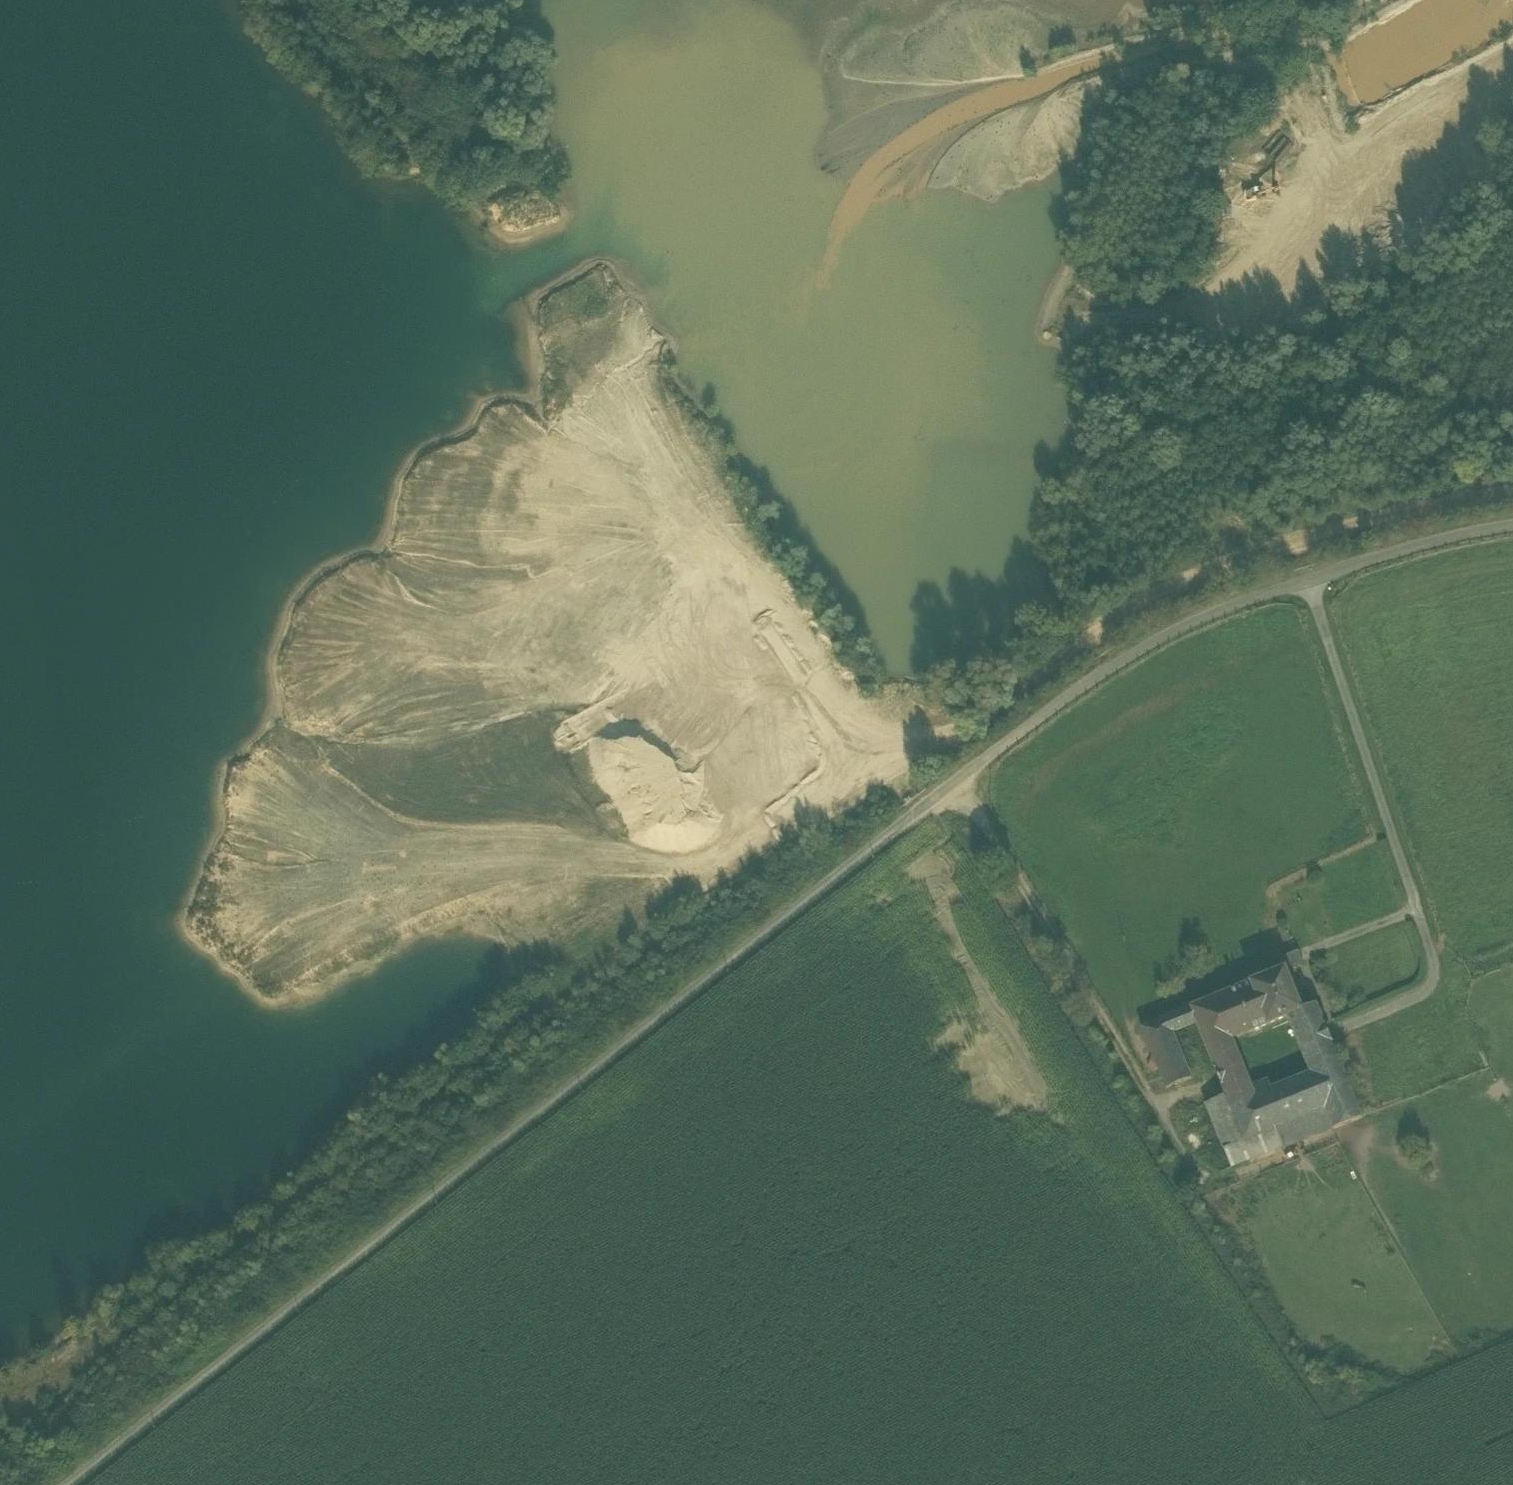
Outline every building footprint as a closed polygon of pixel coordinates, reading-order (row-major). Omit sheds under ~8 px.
[(1278,958),(1282,969),(1303,960),(1299,949),(1278,958)] [(1250,982),(1268,1024),(1287,1016),(1303,1010),(1302,1009),(1285,968),(1283,969),(1250,982)] [(1197,1022),(1216,1070),(1242,1060),(1233,1038),(1268,1024),(1250,982),(1190,1007),(1197,1022)] [(1287,1016),(1296,1038),(1325,1026),(1316,1003),(1302,1009),(1303,1010),(1287,1016)] [(1173,1031),(1197,1022),(1190,1007),(1141,1027),(1166,1088),(1192,1077),(1173,1031)] [(1296,1038),(1302,1052),(1331,1040),(1325,1026),(1296,1038)] [(1310,1073),(1272,1088),(1256,1094),(1252,1086),(1247,1074),(1221,1084),(1226,1095),(1206,1103),(1224,1149),(1325,1109),(1332,1127),(1333,1129),(1362,1117),(1331,1040),(1302,1052),(1310,1073)] [(1216,1070),(1221,1084),(1247,1074),(1242,1060),(1216,1070)] [(1268,1079),(1252,1086),(1256,1094),(1272,1088),(1268,1079)] [(1325,1129),(1332,1127),(1325,1109),(1224,1149),(1231,1167),(1283,1146),(1325,1129)]
